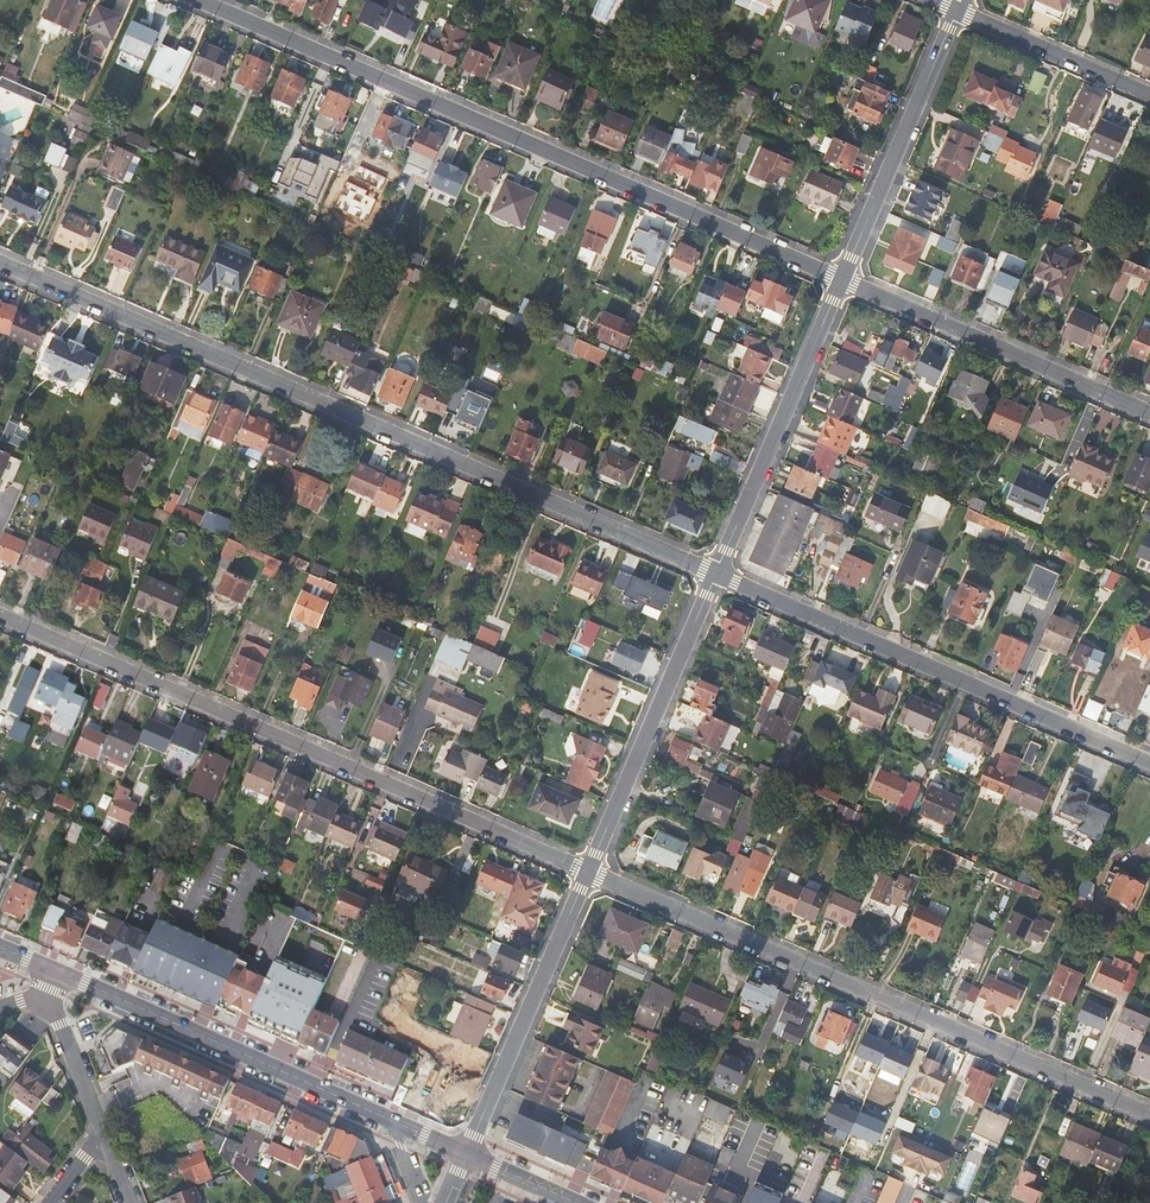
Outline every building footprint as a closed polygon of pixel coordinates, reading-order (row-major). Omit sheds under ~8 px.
[(77,28),(88,3),(81,0),(52,0),(50,3),(43,17),(58,24),(70,29),(71,26),(77,28)] [(291,7),(290,9),(303,15),(309,0),(294,0),(291,7)] [(320,19),(328,0),(318,0),(312,15),(320,19)] [(320,19),(328,22),(337,1),(345,4),(346,0),(328,0),(320,19)] [(355,18),(360,19),(368,1),(365,0),(363,0),(355,18)] [(359,22),(378,30),(379,26),(405,37),(412,21),(405,18),(407,13),(411,14),(417,0),(368,0),(368,1),(360,19),(359,22)] [(635,24),(645,1),(644,0),(629,0),(621,18),(635,24)] [(810,42),(819,46),(824,35),(815,31),(829,0),(795,0),(787,20),(798,24),(792,38),(807,44),(808,41),(810,42)] [(1027,15),(1030,10),(1035,0),(1011,0),(1015,2),(1012,8),(1027,15)] [(1030,10),(1060,23),(1064,14),(1061,13),(1067,0),(1035,0),(1030,10)] [(861,10),(846,3),(834,30),(865,43),(878,14),(862,7),(861,10)] [(97,31),(93,41),(106,48),(121,16),(98,6),(89,27),(97,31)] [(922,21),(904,13),(891,43),(909,51),(922,21)] [(147,58),(159,32),(132,20),(120,46),(147,58)] [(426,35),(419,51),(453,66),(468,33),(446,23),(438,40),(426,35)] [(1149,37),(1142,52),(1137,50),(1132,61),(1149,69),(1149,37)] [(230,54),(204,42),(192,70),(218,81),(230,54)] [(753,43),(750,50),(759,54),(761,47),(753,43)] [(179,51),(163,44),(150,74),(156,77),(153,83),(172,92),(175,85),(177,86),(192,52),(181,47),(179,51)] [(495,62),(500,49),(489,44),(483,57),(470,51),(462,68),(485,78),(493,61),(495,62)] [(510,45),(497,76),(524,87),(537,57),(510,45)] [(236,82),(257,91),(269,65),(247,56),(236,82)] [(670,75),(676,63),(669,60),(663,72),(670,75)] [(860,79),(867,65),(861,61),(854,76),(859,78),(860,79)] [(13,65),(8,62),(2,76),(7,79),(13,65)] [(13,65),(7,79),(14,82),(16,77),(20,68),(13,65)] [(876,69),(867,65),(860,79),(870,83),(876,69)] [(548,70),(538,94),(563,106),(574,82),(548,70)] [(305,81),(282,71),(268,103),(288,113),(291,106),(294,107),(305,81)] [(982,103),(1013,118),(1021,100),(999,90),(1001,84),(974,72),(970,82),(968,85),(972,87),(967,97),(974,100),(975,102),(976,104),(978,105),(980,104),(982,103)] [(1033,72),(1025,89),(1038,94),(1045,78),(1033,72)] [(2,76),(0,80),(0,87),(38,103),(43,105),(47,96),(18,83),(15,82),(14,82),(7,79),(2,76)] [(722,76),(719,82),(731,87),(743,92),(746,83),(742,81),(741,85),(722,76)] [(860,79),(859,78),(846,109),(854,112),(853,113),(876,123),(890,92),(870,83),(860,79)] [(719,82),(718,82),(714,91),(727,97),(728,93),(731,87),(719,82)] [(746,83),(743,92),(757,99),(758,99),(762,90),(746,83)] [(963,95),(967,97),(972,87),(968,85),(966,89),(963,95)] [(582,99),(577,97),(572,108),(589,115),(599,92),(587,87),(582,99)] [(736,110),(750,115),(757,99),(743,92),(731,87),(728,93),(741,98),(736,110)] [(351,100),(329,91),(314,126),(311,133),(332,142),(335,136),(351,100)] [(1067,121),(1086,130),(1099,99),(1081,91),(1067,121)] [(561,110),(563,106),(538,94),(535,99),(561,110)] [(53,100),(47,97),(43,105),(50,108),(53,100)] [(75,102),(69,117),(81,122),(82,123),(88,108),(75,102)] [(97,112),(88,108),(82,123),(91,127),(97,112)] [(596,139),(621,150),(634,122),(608,111),(596,139)] [(404,149),(413,128),(382,115),(373,136),(404,149)] [(1125,132),(1099,120),(1087,148),(1113,159),(1125,132)] [(81,122),(78,129),(89,134),(92,127),(91,127),(82,123),(81,122)] [(685,130),(676,126),(671,137),(662,159),(665,161),(660,171),(671,176),(673,172),(690,179),(698,162),(693,160),(693,152),(693,146),(681,142),(685,130)] [(636,153),(660,164),(662,159),(671,137),(647,127),(636,153)] [(444,138),(423,128),(407,165),(428,174),(444,138)] [(89,134),(78,129),(72,142),(84,147),(89,134)] [(989,129),(987,133),(1003,140),(1004,139),(1005,136),(989,129)] [(151,141),(125,130),(121,139),(147,150),(149,145),(151,141)] [(936,170),(960,180),(977,142),(951,131),(945,143),(948,144),(936,170)] [(745,155),(752,137),(742,133),(735,151),(745,155)] [(982,147),(997,154),(1003,140),(987,133),(982,147)] [(860,149),(833,138),(833,139),(824,135),(819,149),(827,153),(823,160),(851,171),(860,149)] [(997,154),(994,160),(1007,166),(1004,172),(1016,177),(1015,180),(1022,183),(1023,180),(1025,181),(1035,159),(1032,158),(1034,154),(1017,147),(1018,145),(1004,139),(1003,140),(997,154)] [(60,168),(68,149),(52,142),(44,161),(60,168)] [(101,171),(122,180),(134,153),(111,144),(106,154),(108,155),(101,171)] [(149,145),(147,150),(155,154),(158,149),(149,145)] [(169,149),(165,159),(190,170),(194,160),(169,149)] [(781,175),(787,177),(793,163),(761,149),(750,174),(776,186),(781,175)] [(701,156),(693,152),(693,160),(698,162),(701,156)] [(306,194),(317,199),(330,169),(337,172),(342,162),(321,153),(317,164),(302,158),(290,157),(279,183),(290,188),(293,181),(309,187),(306,194)] [(204,161),(196,158),(191,170),(202,174),(206,165),(203,164),(204,161)] [(699,163),(690,183),(703,189),(705,184),(709,185),(708,188),(717,192),(728,167),(713,161),(710,167),(699,163)] [(430,185),(457,197),(467,174),(458,170),(459,169),(450,165),(450,166),(440,162),(430,185)] [(471,185),(492,194),(502,172),(481,163),(471,185)] [(22,167),(13,164),(9,172),(18,176),(22,167)] [(387,178),(361,166),(355,177),(382,189),(387,178)] [(247,175),(233,169),(226,185),(240,191),(254,197),(259,185),(246,180),(247,175)] [(809,204),(811,199),(833,208),(843,185),(810,171),(797,199),(809,204)] [(348,180),(336,207),(368,221),(378,199),(367,194),(369,190),(348,180)] [(536,194),(506,180),(491,213),(522,227),(536,194)] [(919,184),(907,210),(929,220),(929,218),(937,221),(940,213),(933,210),(940,193),(919,184)] [(29,219),(37,223),(47,200),(11,185),(2,205),(10,209),(9,211),(17,214),(16,216),(28,221),(29,219)] [(104,205),(116,210),(125,191),(112,185),(104,205)] [(982,196),(991,200),(994,194),(985,190),(982,196)] [(556,231),(564,235),(575,210),(575,209),(549,197),(538,223),(540,225),(556,231)] [(1104,206),(1129,217),(1133,209),(1108,197),(1104,206)] [(1011,201),(1007,209),(1015,213),(1020,214),(1023,206),(1011,201)] [(1044,212),(1057,217),(1061,207),(1049,201),(1044,212)] [(1002,218),(1011,222),(1015,213),(1007,209),(1002,218)] [(616,220),(594,210),(585,232),(586,232),(580,246),(599,255),(605,241),(607,241),(616,220)] [(88,246),(95,231),(96,228),(84,223),(85,219),(67,211),(62,224),(55,240),(70,247),(71,244),(76,246),(86,250),(88,246)] [(952,220),(944,239),(957,244),(965,226),(952,220)] [(556,231),(540,225),(537,233),(552,240),(556,231)] [(361,228),(355,241),(368,247),(370,248),(373,240),(378,230),(361,228)] [(650,258),(659,238),(637,228),(628,249),(650,258)] [(101,234),(95,231),(88,246),(94,249),(101,234)] [(885,263),(909,274),(924,242),(899,231),(885,263)] [(176,276),(192,283),(205,252),(167,235),(157,259),(179,268),(176,276)] [(115,262),(122,265),(132,269),(141,247),(115,236),(106,258),(115,262)] [(939,249),(953,255),(957,244),(944,239),(939,249)] [(401,252),(373,240),(370,248),(381,253),(396,260),(397,260),(401,252)] [(253,259),(218,243),(200,284),(214,290),(218,280),(240,289),(253,259)] [(695,250),(679,243),(670,264),(691,273),(699,255),(694,253),(695,250)] [(950,280),(980,294),(995,260),(962,245),(956,258),(959,259),(950,280)] [(1129,250),(1122,247),(1118,257),(1125,260),(1137,266),(1141,257),(1129,252),(1129,250)] [(1046,290),(1063,298),(1077,265),(1044,250),(1033,276),(1049,283),(1046,290)] [(399,276),(409,281),(413,270),(403,265),(404,263),(397,260),(396,260),(391,270),(399,274),(399,276)] [(1142,293),(1149,275),(1149,271),(1137,266),(1125,260),(1109,297),(1117,301),(1124,284),(1126,285),(1130,277),(1142,282),(1138,291),(1142,293)] [(413,270),(409,281),(419,285),(425,272),(404,263),(403,265),(413,270)] [(284,278),(289,280),(294,268),(289,266),(284,278)] [(273,297),(280,300),(289,280),(284,278),(258,267),(249,287),(273,298),(273,297)] [(985,301),(1006,310),(1020,277),(999,269),(985,301)] [(692,308),(713,317),(729,280),(719,275),(716,281),(706,276),(692,308)] [(747,299),(766,307),(775,285),(766,281),(764,285),(755,281),(747,299)] [(774,311),(784,315),(785,316),(793,298),(785,294),(786,290),(775,285),(766,307),(774,311)] [(314,302),(293,294),(280,324),(310,337),(325,303),(315,299),(314,302)] [(476,307),(488,313),(493,302),(480,296),(476,307)] [(449,306),(457,309),(460,301),(453,298),(449,306)] [(534,302),(525,298),(519,312),(528,316),(534,302)] [(0,303),(0,332),(10,335),(18,310),(19,308),(0,303)] [(516,333),(521,320),(509,315),(510,312),(494,305),(490,315),(496,318),(497,316),(506,319),(502,327),(516,333)] [(9,337),(40,351),(51,325),(18,310),(10,335),(9,337)] [(781,322),(784,315),(774,311),(771,318),(781,322)] [(1062,338),(1087,349),(1089,343),(1096,328),(1099,321),(1074,311),(1062,338)] [(625,350),(636,326),(605,312),(599,325),(592,322),(587,333),(625,350)] [(889,326),(899,331),(903,322),(893,318),(889,326)] [(563,332),(572,336),(575,328),(564,323),(561,331),(563,332)] [(1106,332),(1096,328),(1089,343),(1099,348),(1106,332)] [(361,341),(332,329),(321,354),(350,367),(360,343),(361,341)] [(1146,362),(1149,352),(1149,333),(1140,329),(1128,354),(1146,362)] [(713,339),(716,334),(707,330),(702,342),(708,344),(710,338),(713,339)] [(558,345),(601,365),(604,359),(607,351),(572,336),(563,332),(558,345)] [(746,336),(742,345),(748,348),(752,338),(746,336)] [(71,375),(79,379),(81,374),(90,377),(99,355),(83,348),(81,354),(68,348),(70,343),(54,337),(45,359),(54,362),(52,367),(58,370),(57,374),(70,379),(71,375)] [(770,346),(752,338),(748,348),(766,356),(770,346)] [(71,340),(70,343),(68,348),(81,354),(83,348),(84,346),(71,340)] [(898,342),(895,341),(893,345),(883,368),(902,377),(910,380),(913,374),(892,365),(896,357),(912,363),(916,354),(905,349),(907,343),(899,340),(898,342)] [(875,348),(868,362),(883,368),(893,345),(884,341),(880,349),(875,348)] [(844,342),(840,350),(858,358),(862,349),(844,342)] [(372,395),(380,375),(385,364),(364,354),(367,346),(360,343),(350,367),(347,374),(355,377),(351,386),(372,395)] [(782,352),(770,346),(766,356),(771,358),(778,361),(782,352)] [(767,370),(771,358),(766,356),(748,348),(736,376),(758,385),(764,369),(767,370)] [(142,359),(133,355),(120,350),(112,368),(127,374),(130,368),(136,371),(142,359)] [(858,358),(840,350),(829,372),(855,384),(865,361),(858,358)] [(945,361),(923,351),(913,373),(925,378),(923,383),(933,387),(945,361)] [(642,356),(638,365),(656,373),(660,363),(642,356)] [(43,364),(52,367),(54,362),(45,359),(43,364)] [(380,396),(402,405),(415,373),(412,367),(401,361),(394,364),(380,396)] [(175,402),(185,378),(152,363),(142,387),(175,402)] [(672,369),(660,363),(656,373),(659,374),(666,377),(668,378),(672,369)] [(963,363),(961,369),(990,381),(992,376),(963,363)] [(990,381),(961,369),(956,381),(954,380),(946,397),(961,403),(961,405),(962,407),(964,409),(966,409),(968,409),(970,408),(978,419),(981,418),(989,401),(984,394),(990,381)] [(79,379),(87,382),(90,377),(81,374),(79,379)] [(747,413),(759,386),(758,385),(736,376),(731,374),(720,401),(747,413)] [(453,424),(478,434),(493,398),(476,390),(475,393),(466,390),(470,380),(461,376),(453,395),(446,411),(457,415),(453,424)] [(887,405),(885,409),(896,414),(901,402),(910,380),(902,377),(896,389),(889,386),(882,403),(887,405)] [(918,384),(910,380),(901,402),(909,405),(918,384)] [(416,405),(443,417),(446,411),(453,395),(425,383),(416,405)] [(689,387),(681,384),(678,392),(686,395),(689,387)] [(167,438),(174,441),(179,429),(200,438),(217,401),(193,390),(193,391),(188,389),(176,417),(167,438)] [(830,406),(826,416),(828,417),(850,426),(862,399),(841,390),(836,401),(833,407),(830,406)] [(1027,410),(1000,398),(986,429),(1014,441),(1027,410)] [(738,433),(747,413),(720,401),(711,421),(738,433)] [(1028,426),(1059,439),(1069,417),(1038,403),(1028,426)] [(223,404),(213,425),(209,434),(230,444),(236,431),(243,414),(223,404)] [(679,415),(673,429),(680,432),(681,430),(711,442),(715,431),(679,415)] [(237,439),(266,451),(273,433),(274,430),(277,424),(266,420),(264,424),(258,421),(247,416),(237,439)] [(828,417),(816,443),(817,444),(839,453),(843,455),(855,428),(850,426),(828,417)] [(529,432),(533,424),(521,418),(507,451),(530,460),(538,440),(537,440),(539,436),(529,432)] [(18,424),(10,420),(5,432),(2,438),(21,447),(25,439),(21,437),(18,435),(17,432),(17,429),(18,424)] [(896,436),(915,444),(920,432),(901,424),(896,436)] [(274,430),(273,433),(290,440),(291,437),(274,430)] [(290,440),(273,433),(266,451),(264,454),(293,466),(303,442),(291,437),(290,440)] [(592,451),(564,438),(554,461),(583,473),(592,451)] [(1103,457),(1095,454),(1097,450),(1081,443),(1067,475),(1082,482),(1085,481),(1102,488),(1114,460),(1103,456),(1103,457)] [(698,469),(703,459),(693,454),(678,447),(671,444),(658,474),(674,481),(675,478),(681,480),(688,465),(698,469)] [(817,444),(805,471),(819,477),(827,480),(839,453),(817,444)] [(144,471),(151,474),(157,460),(150,457),(150,456),(134,449),(119,483),(135,490),(144,471)] [(912,472),(931,481),(941,457),(922,449),(912,472)] [(10,457),(11,455),(0,450),(0,480),(10,457)] [(39,451),(38,454),(39,454),(66,466),(94,479),(101,463),(98,461),(92,474),(39,451)] [(627,485),(636,465),(606,452),(598,472),(627,485)] [(716,452),(712,463),(727,469),(727,468),(731,459),(716,452)] [(1137,456),(1126,482),(1147,492),(1149,486),(1149,462),(1137,456)] [(0,480),(0,481),(10,485),(20,462),(10,457),(0,480)] [(743,464),(731,458),(731,459),(727,468),(739,473),(743,464)] [(384,477),(386,472),(374,467),(359,461),(347,488),(375,500),(384,477)] [(387,470),(375,464),(374,467),(386,472),(387,470)] [(330,482),(292,466),(279,499),(290,503),(293,497),(319,508),(330,482)] [(805,471),(795,466),(784,489),(809,499),(819,477),(805,471)] [(1007,498),(1042,514),(1053,489),(1018,474),(1007,498)] [(78,480),(67,476),(64,486),(75,490),(78,480)] [(405,486),(384,477),(375,500),(373,503),(373,504),(393,513),(405,486)] [(193,485),(186,482),(183,489),(173,513),(174,514),(200,525),(204,516),(183,507),(193,485)] [(375,500),(347,488),(346,491),(373,503),(375,500)] [(841,502),(855,508),(861,495),(847,489),(841,502)] [(943,521),(951,502),(927,491),(919,510),(943,521)] [(127,502),(130,496),(122,493),(119,498),(127,502)] [(863,516),(900,532),(910,509),(873,493),(863,516)] [(816,522),(819,514),(777,496),(749,561),(783,576),(805,524),(813,528),(816,522)] [(416,498),(405,524),(446,543),(459,510),(445,504),(444,506),(430,500),(429,503),(416,498)] [(697,532),(705,513),(675,500),(666,519),(697,532)] [(81,527),(108,538),(117,516),(91,504),(81,527)] [(846,509),(841,520),(848,523),(853,512),(846,509)] [(968,509),(964,518),(1001,536),(1000,538),(1004,540),(1009,527),(968,509)] [(216,514),(207,510),(204,516),(200,525),(209,529),(216,514)] [(824,579),(829,567),(843,536),(848,523),(841,520),(820,511),(819,514),(816,522),(824,526),(819,538),(823,540),(818,552),(822,555),(819,563),(821,565),(816,576),(824,579)] [(235,522),(216,514),(209,529),(211,530),(228,538),(235,522)] [(503,534),(511,537),(519,520),(510,516),(503,534)] [(135,556),(146,561),(161,527),(149,523),(147,528),(132,522),(123,544),(138,550),(135,556)] [(462,526),(453,547),(447,560),(467,569),(473,556),(482,535),(462,526)] [(1023,540),(1025,534),(1015,529),(1012,535),(1023,540)] [(5,532),(0,543),(0,557),(16,564),(26,542),(5,532)] [(248,537),(238,532),(235,540),(244,545),(248,537)] [(1057,540),(1041,533),(1038,540),(1055,547),(1057,540)] [(1136,556),(1149,562),(1149,537),(1145,535),(1136,556)] [(843,536),(829,567),(838,571),(835,579),(856,588),(862,576),(866,578),(871,566),(846,555),(853,540),(843,536)] [(1023,549),(1031,552),(1036,539),(1029,536),(1023,549)] [(40,575),(49,579),(55,567),(62,550),(35,538),(23,564),(42,572),(40,575)] [(239,549),(266,561),(268,555),(257,550),(247,546),(244,545),(235,540),(228,538),(217,564),(229,569),(232,561),(234,561),(239,549)] [(559,545),(557,548),(538,539),(528,562),(559,576),(571,551),(559,545)] [(913,578),(928,585),(942,553),(912,540),(895,578),(910,585),(913,578)] [(1061,558),(1074,564),(1078,557),(1064,551),(1061,558)] [(101,580),(109,563),(107,562),(107,563),(86,554),(79,570),(101,580)] [(275,578),(283,561),(268,555),(266,561),(261,572),(275,578)] [(288,564),(302,570),(306,561),(292,555),(288,564)] [(1079,567),(1100,576),(1104,568),(1083,559),(1079,567)] [(330,566),(316,560),(310,573),(324,579),(330,566)] [(574,585),(598,597),(607,577),(609,572),(584,561),(574,585)] [(1112,591),(1119,575),(1104,568),(1100,576),(1097,584),(1112,591)] [(242,601),(251,583),(228,573),(220,591),(242,601)] [(291,616),(319,628),(320,624),(337,585),(324,579),(310,573),(306,583),(322,590),(319,599),(302,592),(291,616)] [(629,592),(626,598),(647,608),(656,588),(628,575),(622,588),(629,592)] [(186,592),(147,576),(135,604),(146,609),(147,607),(175,619),(186,592)] [(89,608),(91,606),(99,609),(106,593),(82,582),(74,601),(89,608)] [(948,614),(973,625),(986,595),(961,584),(956,593),(949,590),(941,606),(950,610),(948,614)] [(1012,600),(1021,605),(1027,589),(1018,586),(1012,600)] [(396,611),(409,616),(413,608),(400,602),(396,611)] [(720,640),(737,647),(750,617),(729,608),(721,627),(725,629),(720,640)] [(1066,655),(1081,621),(1063,613),(1061,619),(1052,615),(1039,644),(1066,655)] [(421,616),(419,621),(432,627),(435,619),(427,615),(425,618),(421,616)] [(600,626),(583,619),(580,628),(585,630),(580,643),(590,648),(600,626)] [(1148,658),(1149,652),(1149,631),(1135,625),(1125,648),(1148,658)] [(500,634),(481,626),(473,644),(492,653),(500,634)] [(432,633),(444,639),(446,634),(446,633),(435,628),(432,633)] [(775,633),(763,628),(750,657),(774,667),(784,671),(794,647),(773,638),(775,633)] [(376,629),(366,653),(392,663),(401,639),(376,629)] [(558,638),(544,631),(540,641),(554,647),(558,638)] [(435,659),(462,670),(467,660),(473,644),(446,633),(446,634),(444,639),(435,659)] [(240,656),(231,678),(242,683),(241,686),(250,691),(261,665),(262,661),(263,661),(270,645),(246,635),(240,651),(241,652),(240,656)] [(998,664),(1016,672),(1027,646),(1002,635),(995,650),(1002,653),(998,664)] [(637,675),(647,653),(621,641),(611,663),(637,675)] [(337,660),(340,661),(347,646),(356,650),(357,647),(348,643),(347,645),(344,644),(337,660)] [(498,673),(505,658),(492,653),(473,644),(467,660),(498,673)] [(1071,662),(1099,674),(1106,655),(1080,644),(1071,662)] [(340,661),(349,665),(356,650),(347,646),(340,661)] [(1019,672),(1026,675),(1026,674),(1032,661),(1026,658),(1019,672)] [(803,679),(811,682),(819,665),(811,661),(803,679)] [(854,676),(820,662),(819,665),(811,682),(803,701),(803,702),(809,705),(813,695),(818,685),(839,695),(845,698),(854,676)] [(311,667),(303,663),(299,673),(301,674),(291,697),(300,702),(298,706),(310,711),(320,687),(306,680),(311,667)] [(23,684),(29,667),(26,666),(19,682),(23,684)] [(19,705),(25,708),(33,689),(32,689),(39,671),(29,667),(23,684),(18,693),(23,695),(19,705)] [(784,671),(774,667),(770,677),(773,678),(779,681),(784,671)] [(37,698),(57,707),(70,680),(49,671),(37,698)] [(341,697),(361,706),(372,681),(352,672),(348,680),(338,676),(327,701),(337,705),(341,697)] [(612,695),(618,683),(592,672),(579,701),(581,702),(576,714),(601,725),(606,715),(608,709),(610,710),(616,697),(612,695)] [(98,687),(103,676),(98,674),(93,685),(98,687)] [(779,681),(773,678),(763,701),(761,706),(767,708),(776,689),(779,681)] [(435,713),(442,716),(455,686),(438,679),(425,707),(436,711),(435,713)] [(85,700),(74,695),(78,684),(70,680),(57,707),(52,720),(49,726),(68,734),(70,728),(72,729),(78,715),(81,716),(87,703),(84,702),(85,700)] [(696,694),(690,707),(706,714),(707,714),(718,689),(698,681),(693,693),(696,694)] [(835,705),(839,695),(818,685),(813,695),(835,705)] [(460,696),(462,690),(455,686),(442,716),(451,720),(452,718),(473,727),(483,706),(460,696)] [(1149,713),(1149,687),(1148,686),(1138,708),(1149,713)] [(110,691),(99,687),(92,704),(102,709),(110,691)] [(785,693),(776,689),(767,708),(766,712),(775,715),(785,693)] [(894,697),(879,690),(875,699),(869,697),(870,695),(857,690),(853,698),(845,716),(861,723),(862,727),(869,729),(872,728),(879,731),(894,697)] [(785,693),(775,715),(780,717),(789,695),(785,693)] [(775,715),(766,712),(761,724),(757,732),(785,743),(790,731),(803,702),(803,701),(789,695),(780,717),(775,715)] [(901,720),(929,733),(940,708),(912,696),(901,720)] [(405,712),(383,702),(369,735),(391,744),(405,712)] [(757,722),(761,724),(766,712),(767,708),(761,706),(754,721),(757,722)] [(561,724),(564,717),(542,708),(540,715),(561,724)] [(695,730),(690,740),(727,756),(739,729),(707,714),(706,714),(702,723),(698,731),(695,730)] [(987,732),(956,718),(946,742),(976,756),(987,732)] [(134,726),(118,719),(110,737),(103,753),(130,764),(137,749),(140,742),(143,734),(133,730),(134,726)] [(21,721),(13,739),(23,743),(31,726),(21,721)] [(149,721),(143,734),(140,742),(167,754),(169,750),(177,732),(149,721)] [(757,732),(761,724),(757,722),(752,734),(755,736),(757,732)] [(208,736),(181,724),(177,732),(169,750),(177,753),(180,746),(200,754),(208,736)] [(77,750),(100,760),(103,753),(110,737),(87,727),(77,750)] [(800,735),(790,731),(785,743),(774,769),(771,775),(777,777),(780,779),(800,735)] [(578,756),(566,783),(588,793),(594,778),(596,779),(602,767),(599,766),(601,762),(598,754),(601,746),(581,737),(576,747),(578,756)] [(673,737),(663,761),(697,775),(700,769),(700,767),(693,763),(699,749),(673,737)] [(983,749),(992,752),(996,745),(987,741),(983,749)] [(1031,741),(1022,762),(1032,766),(1041,745),(1031,741)] [(198,754),(180,746),(177,753),(176,755),(194,763),(198,754)] [(466,774),(471,776),(472,773),(480,777),(485,767),(489,757),(465,746),(463,753),(451,748),(441,771),(463,781),(466,774)] [(192,790),(213,799),(229,763),(207,754),(192,790)] [(979,784),(1007,796),(1016,775),(1022,762),(1004,754),(997,769),(987,765),(979,784)] [(110,757),(107,763),(125,770),(127,764),(110,757)] [(244,784),(271,796),(281,772),(255,760),(244,784)] [(760,763),(758,769),(771,775),(774,769),(760,763)] [(507,777),(485,767),(480,777),(479,780),(476,787),(498,796),(507,777)] [(761,777),(751,799),(759,803),(759,802),(771,775),(758,769),(755,768),(752,773),(761,777)] [(718,777),(700,769),(697,775),(711,781),(715,783),(718,777)] [(870,791),(911,809),(921,786),(880,769),(870,791)] [(1067,784),(1088,793),(1090,779),(1073,771),(1067,784)] [(301,820),(310,799),(303,795),(308,782),(288,773),(277,796),(287,801),(282,812),(301,820)] [(769,794),(777,777),(771,775),(759,802),(768,806),(769,806),(773,796),(769,794)] [(1050,789),(1016,775),(1007,796),(1005,799),(1039,813),(1050,789)] [(44,799),(49,788),(32,780),(27,791),(44,799)] [(723,827),(737,793),(715,783),(711,781),(696,816),(723,827)] [(578,801),(540,784),(529,807),(568,824),(578,801)] [(1067,784),(1053,816),(1079,827),(1075,832),(1098,842),(1112,810),(1104,807),(1102,811),(1087,805),(1091,794),(1088,793),(1067,784)] [(919,812),(950,826),(963,798),(931,785),(919,812)] [(131,790),(121,786),(100,833),(107,836),(119,841),(122,833),(111,828),(115,820),(130,826),(139,804),(128,799),(131,790)] [(839,797),(815,786),(812,793),(836,803),(839,797)] [(72,810),(76,801),(59,793),(55,802),(72,810)] [(327,834),(338,811),(339,807),(320,798),(318,802),(310,799),(301,820),(298,826),(305,829),(310,831),(312,828),(327,835),(327,834)] [(738,821),(749,826),(757,808),(759,803),(751,799),(748,798),(738,821)] [(766,812),(768,806),(759,802),(759,803),(757,808),(766,812)] [(858,820),(864,823),(867,816),(853,811),(840,805),(834,818),(855,827),(858,820)] [(364,822),(338,811),(327,834),(354,845),(364,822)] [(76,842),(84,826),(73,821),(71,825),(66,838),(76,842)] [(381,821),(380,825),(407,837),(408,833),(381,821)] [(738,821),(730,839),(731,839),(741,843),(749,826),(738,821)] [(371,846),(398,858),(407,837),(380,825),(379,827),(374,825),(367,843),(371,845),(371,846)] [(892,835),(894,829),(885,825),(883,831),(892,835)] [(305,829),(298,826),(294,835),(301,838),(305,829)] [(645,856),(676,870),(687,845),(657,831),(645,856)] [(100,851),(107,836),(100,833),(94,849),(100,851)] [(725,853),(735,858),(740,846),(741,843),(731,839),(725,853)] [(926,842),(923,847),(923,849),(923,851),(922,854),(930,857),(935,846),(926,842)] [(215,843),(203,870),(220,877),(231,850),(215,843)] [(966,850),(952,844),(949,852),(963,858),(966,850)] [(752,851),(740,846),(735,858),(724,883),(722,887),(736,893),(738,888),(753,895),(763,874),(759,873),(762,866),(748,860),(752,851)] [(949,852),(935,846),(930,857),(926,867),(931,869),(936,858),(941,860),(942,858),(971,870),(974,863),(963,858),(949,852)] [(694,848),(683,874),(697,881),(701,873),(709,873),(719,877),(727,857),(716,852),(709,855),(694,848)] [(154,857),(144,853),(140,859),(151,864),(154,857)] [(434,899),(447,869),(410,853),(398,883),(434,899)] [(987,861),(981,858),(978,864),(984,867),(987,861)] [(297,865),(284,859),(281,866),(280,868),(293,873),(297,865)] [(477,883),(510,898),(521,874),(521,873),(511,869),(510,870),(487,860),(477,883)] [(10,865),(0,861),(0,889),(10,865)] [(1108,895),(1134,906),(1143,885),(1121,875),(1123,870),(1114,866),(1112,873),(1108,872),(1103,883),(1111,887),(1108,895)] [(801,878),(780,868),(766,900),(792,912),(803,888),(798,886),(801,878)] [(1031,873),(1023,869),(1016,881),(1024,884),(1040,892),(1041,892),(1045,884),(1029,877),(1031,873)] [(901,902),(909,905),(921,878),(911,873),(909,878),(901,875),(898,881),(881,874),(871,897),(888,905),(889,902),(899,906),(901,902)] [(544,885),(521,874),(510,898),(501,918),(532,932),(542,908),(536,905),(544,885)] [(1016,881),(1002,875),(999,883),(1013,888),(1016,881)] [(38,891),(40,883),(21,876),(18,884),(38,891)] [(1077,878),(1069,896),(1074,898),(1082,880),(1077,878)] [(1091,883),(1082,880),(1074,898),(1071,905),(1087,912),(1091,903),(1084,899),(1091,883)] [(1016,881),(1013,888),(1021,891),(1024,884),(1016,881)] [(37,894),(15,884),(3,912),(22,921),(26,911),(29,912),(37,894)] [(1040,892),(1024,884),(1021,891),(1020,892),(1037,899),(1040,892)] [(825,895),(804,886),(803,888),(792,912),(804,917),(805,915),(814,919),(825,895)] [(344,889),(335,909),(361,921),(370,901),(344,889)] [(824,914),(852,927),(865,897),(851,891),(848,899),(834,893),(824,914)] [(43,927),(58,933),(55,938),(76,947),(83,929),(81,928),(82,924),(65,916),(72,899),(60,894),(55,906),(52,905),(43,927)] [(276,904),(266,899),(264,904),(274,908),(276,904)] [(893,919),(902,923),(909,905),(901,902),(899,906),(893,919)] [(916,906),(906,930),(916,934),(918,930),(923,933),(922,934),(936,941),(945,918),(916,906)] [(1085,913),(1072,906),(1069,913),(1083,919),(1085,913)] [(315,915),(296,907),(292,916),(296,918),(305,922),(311,924),(315,915)] [(1118,925),(1126,929),(1131,918),(1107,907),(1102,918),(1118,925)] [(601,935),(637,951),(648,925),(612,909),(601,935)] [(98,913),(92,926),(82,948),(109,960),(124,927),(125,924),(102,915),(103,912),(99,910),(98,913)] [(1034,923),(1012,914),(1005,931),(1030,942),(1031,939),(1039,943),(1040,940),(1044,941),(1052,925),(1043,921),(1042,924),(1035,921),(1034,923)] [(241,955),(160,919),(157,925),(151,939),(136,971),(218,1006),(238,960),(241,955)] [(1098,938),(1104,940),(1111,923),(1109,922),(1106,920),(1098,938)] [(446,934),(454,938),(458,926),(451,923),(446,934)] [(981,963),(984,956),(994,932),(974,923),(963,948),(960,954),(981,963)] [(1109,944),(1118,925),(1111,923),(1104,940),(1104,941),(1109,944)] [(151,939),(124,927),(109,960),(136,971),(151,939)] [(499,933),(496,940),(503,944),(506,936),(499,933)] [(378,946),(362,939),(359,945),(372,951),(376,953),(378,946)] [(420,942),(412,939),(407,950),(415,953),(420,942)] [(489,952),(496,961),(503,944),(496,940),(494,940),(489,952)] [(503,944),(496,961),(494,965),(515,975),(525,953),(503,944)] [(477,954),(467,950),(464,959),(473,963),(477,954)] [(679,962),(689,966),(694,955),(684,950),(679,962)] [(477,954),(473,963),(487,969),(491,960),(477,954)] [(619,957),(615,967),(649,982),(650,981),(653,973),(619,957)] [(254,967),(238,960),(218,1006),(237,1015),(239,1010),(253,1017),(257,1007),(266,986),(268,981),(258,977),(259,975),(259,973),(258,970),(256,968),(254,967)] [(1123,988),(1131,991),(1140,969),(1132,966),(1131,967),(1130,971),(1122,968),(1104,960),(1095,982),(1121,993),(1123,988)] [(573,997),(597,1008),(612,973),(589,962),(573,997)] [(325,983),(275,963),(268,981),(266,986),(257,1007),(253,1017),(251,1020),(300,1040),(313,1012),(314,1011),(325,983)] [(1049,992),(1070,1001),(1081,975),(1061,967),(1049,992)] [(751,972),(744,989),(750,993),(748,998),(772,1009),(778,997),(783,984),(758,973),(758,975),(751,972)] [(500,999),(508,982),(490,974),(483,991),(500,999)] [(1027,989),(998,977),(996,982),(986,978),(978,997),(987,1001),(984,1010),(997,1015),(999,1011),(1003,1003),(1007,1005),(1018,1009),(1027,989)] [(677,993),(650,981),(649,982),(633,1019),(653,1028),(663,1005),(671,1008),(677,993)] [(963,982),(956,999),(964,1002),(965,1000),(971,986),(963,982)] [(679,1009),(720,1026),(731,1000),(691,983),(679,1009)] [(972,985),(966,999),(975,1003),(981,989),(972,985)] [(470,994),(458,1022),(484,1033),(491,1016),(490,1015),(494,1004),(470,994)] [(1077,1020),(1103,1030),(1111,1010),(1086,999),(1077,1020)] [(783,1037),(801,1045),(811,1020),(803,1016),(806,1009),(788,1000),(779,1020),(788,1024),(783,1037)] [(1139,1047),(1141,1044),(1149,1022),(1149,1019),(1124,1008),(1112,1035),(1139,1047)] [(299,1043),(326,1055),(341,1022),(314,1011),(313,1012),(300,1040),(299,1043)] [(566,1044),(591,1055),(604,1026),(570,1012),(564,1025),(573,1029),(566,1044)] [(817,1032),(841,1042),(851,1020),(831,1012),(825,1024),(822,1022),(817,1032)] [(484,1033),(458,1022),(451,1035),(478,1047),(484,1033)] [(659,1035),(632,1023),(628,1031),(656,1042),(659,1035)] [(99,1042),(111,1074),(134,1065),(135,1062),(144,1044),(112,1029),(99,1042)] [(397,1087),(410,1058),(349,1032),(337,1060),(397,1087)] [(13,1077),(31,1053),(6,1035),(0,1043),(0,1067),(13,1077)] [(179,1059),(144,1044),(135,1062),(147,1067),(144,1074),(152,1078),(154,1074),(170,1081),(179,1059)] [(548,1044),(525,1097),(558,1112),(581,1059),(548,1044)] [(1129,1071),(1149,1080),(1149,1047),(1141,1044),(1139,1047),(1129,1071)] [(892,1072),(901,1076),(907,1061),(874,1046),(872,1051),(860,1046),(854,1061),(882,1074),(884,1071),(892,1074),(892,1072)] [(652,1053),(645,1070),(654,1074),(661,1057),(652,1053)] [(752,1064),(724,1053),(715,1075),(742,1086),(752,1064)] [(417,1087),(439,1098),(454,1067),(432,1057),(417,1087)] [(940,1095),(951,1071),(939,1066),(940,1064),(925,1057),(912,1086),(927,1092),(928,1090),(940,1095)] [(229,1082),(179,1059),(170,1081),(174,1083),(172,1088),(180,1092),(182,1087),(203,1096),(200,1102),(207,1105),(210,1099),(220,1104),(229,1082)] [(970,1099),(983,1104),(994,1077),(971,1067),(965,1080),(970,1082),(966,1092),(972,1095),(970,1099)] [(608,1070),(584,1123),(598,1130),(622,1077),(608,1070)] [(26,1072),(8,1096),(14,1101),(12,1104),(30,1117),(32,1114),(43,1101),(49,1093),(34,1082),(36,1079),(26,1072)] [(622,1077),(598,1130),(609,1134),(633,1081),(622,1077)] [(223,1130),(210,1124),(204,1139),(220,1154),(227,1137),(233,1123),(236,1118),(244,1101),(248,1102),(253,1090),(238,1084),(226,1110),(231,1112),(223,1130)] [(60,1094),(52,1088),(49,1093),(43,1101),(51,1106),(60,1094)] [(236,1118),(252,1125),(264,1096),(253,1090),(248,1102),(244,1101),(236,1118)] [(276,1101),(264,1096),(252,1125),(243,1144),(239,1153),(254,1160),(262,1142),(279,1103),(276,1101)] [(701,1117),(730,1130),(738,1111),(709,1098),(701,1117)] [(825,1122),(850,1133),(859,1114),(842,1106),(844,1103),(835,1099),(825,1122)] [(997,1109),(985,1104),(974,1130),(1000,1142),(1011,1119),(996,1113),(997,1109)] [(284,1134),(298,1141),(300,1139),(309,1116),(294,1110),(284,1134)] [(507,1136),(577,1168),(588,1143),(517,1112),(507,1136)] [(859,1114),(850,1133),(877,1145),(887,1122),(878,1118),(877,1119),(860,1112),(859,1114)] [(326,1124),(309,1116),(300,1139),(316,1146),(326,1124)] [(336,1117),(332,1127),(359,1139),(363,1130),(336,1117)] [(1061,1153),(1088,1165),(1090,1161),(1101,1136),(1101,1134),(1074,1122),(1061,1153)] [(33,1128),(26,1123),(17,1135),(8,1147),(16,1153),(17,1152),(45,1173),(52,1164),(47,1160),(53,1152),(29,1134),(33,1128)] [(359,1139),(332,1127),(329,1126),(320,1148),(342,1158),(347,1160),(346,1164),(347,1166),(371,1156),(365,1142),(359,1139)] [(0,1141),(6,1145),(8,1147),(17,1135),(9,1129),(0,1141)] [(1090,1161),(1117,1173),(1128,1147),(1101,1136),(1090,1161)] [(243,1144),(227,1137),(220,1154),(225,1160),(232,1167),(233,1167),(239,1153),(243,1144)] [(710,1148),(712,1140),(700,1137),(698,1145),(710,1148)] [(925,1148),(899,1137),(892,1153),(905,1159),(909,1160),(907,1166),(915,1169),(925,1148)] [(190,1141),(191,1150),(204,1149),(203,1140),(190,1141)] [(294,1151),(272,1141),(270,1146),(266,1153),(289,1163),(294,1151)] [(270,1146),(262,1142),(254,1160),(239,1153),(233,1167),(252,1186),(259,1169),(266,1153),(270,1146)] [(20,1180),(17,1177),(22,1171),(28,1162),(16,1153),(8,1147),(6,1145),(0,1153),(0,1181),(13,1190),(20,1180)] [(591,1175),(624,1190),(636,1162),(628,1158),(622,1146),(611,1151),(603,1147),(591,1175)] [(306,1151),(296,1147),(294,1151),(289,1163),(299,1168),(306,1151)] [(931,1150),(925,1148),(915,1169),(922,1173),(931,1150)] [(951,1159),(931,1150),(922,1172),(924,1173),(926,1168),(930,1169),(943,1175),(951,1159)] [(971,1150),(956,1185),(969,1191),(984,1156),(971,1150)] [(201,1151),(178,1160),(187,1181),(187,1180),(190,1187),(211,1179),(208,1172),(209,1171),(201,1151)] [(320,1151),(310,1173),(316,1176),(327,1154),(320,1151)] [(371,1156),(389,1202),(400,1197),(382,1152),(371,1156)] [(707,1182),(714,1166),(685,1153),(676,1174),(663,1202),(698,1202),(707,1182)] [(329,1155),(325,1164),(338,1169),(341,1161),(340,1161),(340,1160),(329,1155)] [(328,1173),(322,1176),(332,1202),(386,1202),(389,1202),(371,1156),(347,1166),(352,1180),(334,1187),(328,1173)] [(636,1162),(624,1190),(654,1202),(663,1202),(676,1174),(638,1157),(636,1162)] [(25,1173),(22,1171),(17,1177),(20,1180),(25,1173)] [(1033,1202),(1036,1202),(1042,1191),(1030,1186),(1035,1176),(1023,1171),(1012,1194),(1033,1202)] [(216,1178),(218,1184),(227,1181),(224,1175),(216,1178)] [(589,1179),(622,1193),(624,1190),(591,1175),(589,1179)] [(888,1176),(877,1202),(893,1202),(902,1183),(888,1176)] [(205,1183),(207,1188),(214,1186),(211,1180),(205,1183)] [(698,1202),(738,1202),(741,1197),(707,1182),(698,1202)] [(782,1198),(755,1186),(747,1202),(780,1202),(782,1198)] [(195,1187),(169,1197),(171,1202),(199,1202),(199,1201),(200,1200),(195,1187)] [(15,1201),(0,1190),(0,1202),(14,1202),(15,1201)]
